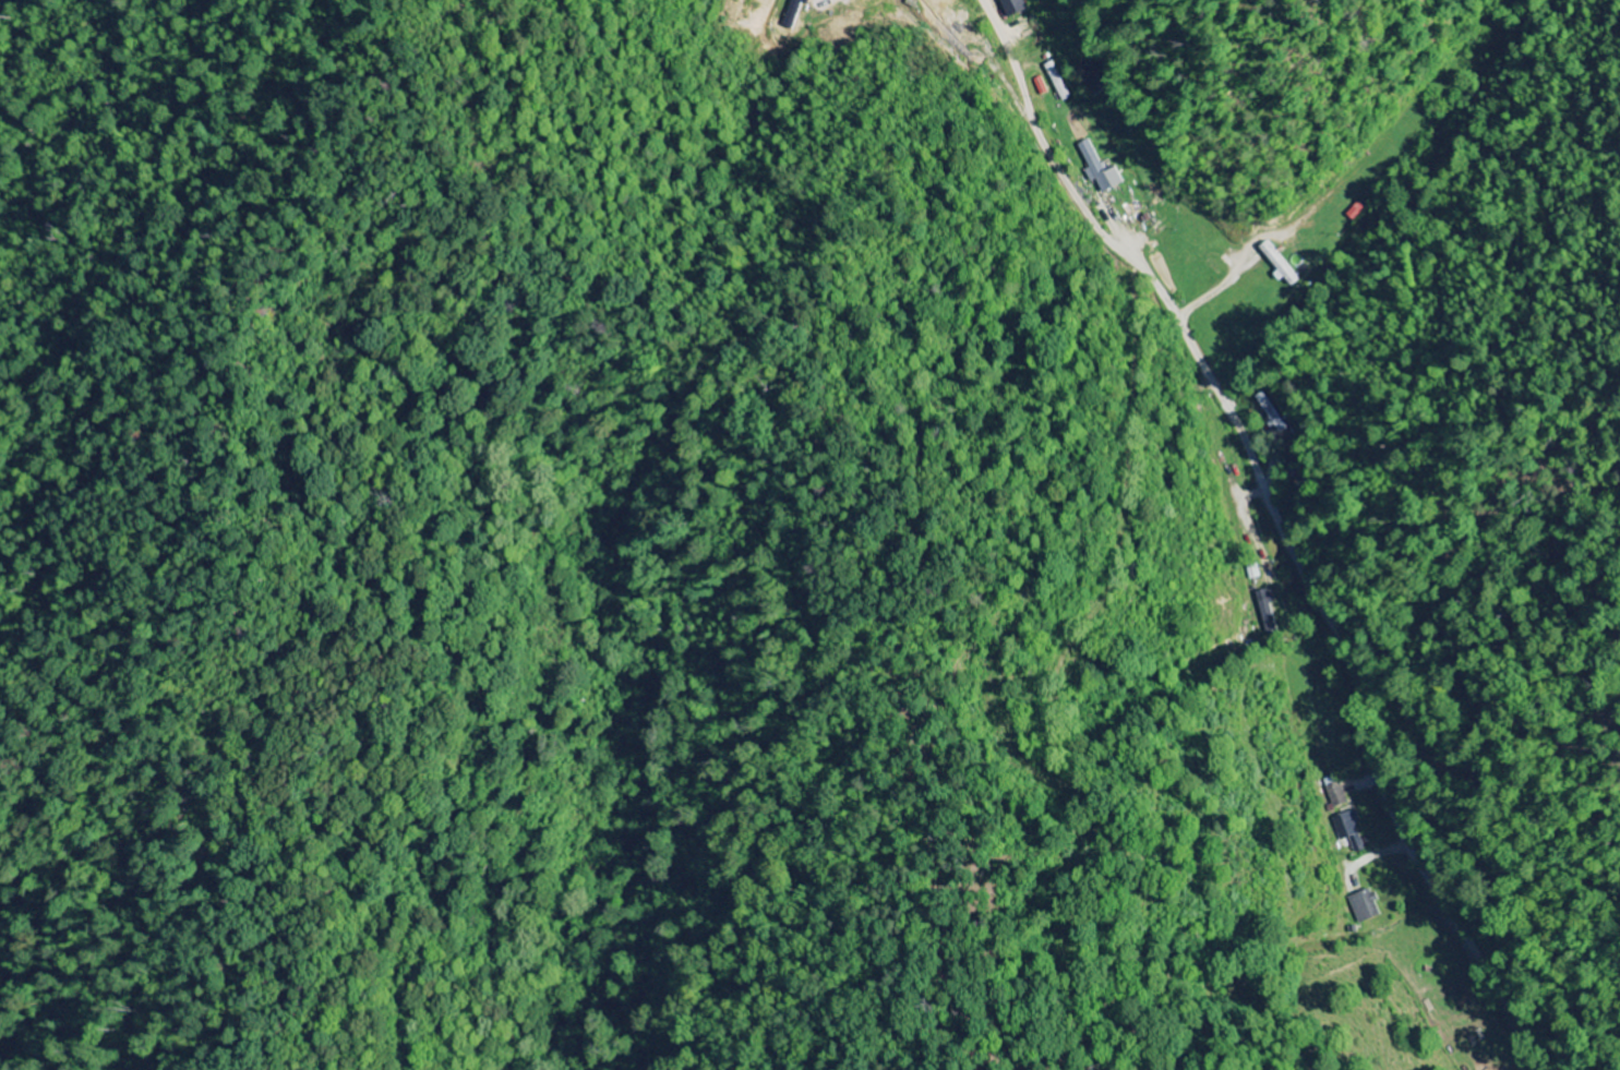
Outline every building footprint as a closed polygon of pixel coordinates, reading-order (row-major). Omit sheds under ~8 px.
[(789,32),(800,4),(803,5),(806,0),(790,0),(779,27),(789,32)] [(1022,0),(997,0),(1006,20),(1027,11),(1022,0)] [(1102,194),(1124,183),(1116,167),(1105,173),(1089,139),(1077,145),(1089,169),(1085,171),(1091,183),(1096,181),(1102,194)] [(1274,604),(1270,589),(1255,592),(1265,634),(1277,631),(1271,605),(1274,604)] [(1329,819),(1339,842),(1348,839),(1354,854),(1365,850),(1354,823),(1358,821),(1353,809),(1329,819)] [(1349,896),(1356,924),(1379,918),(1372,890),(1349,896)]
